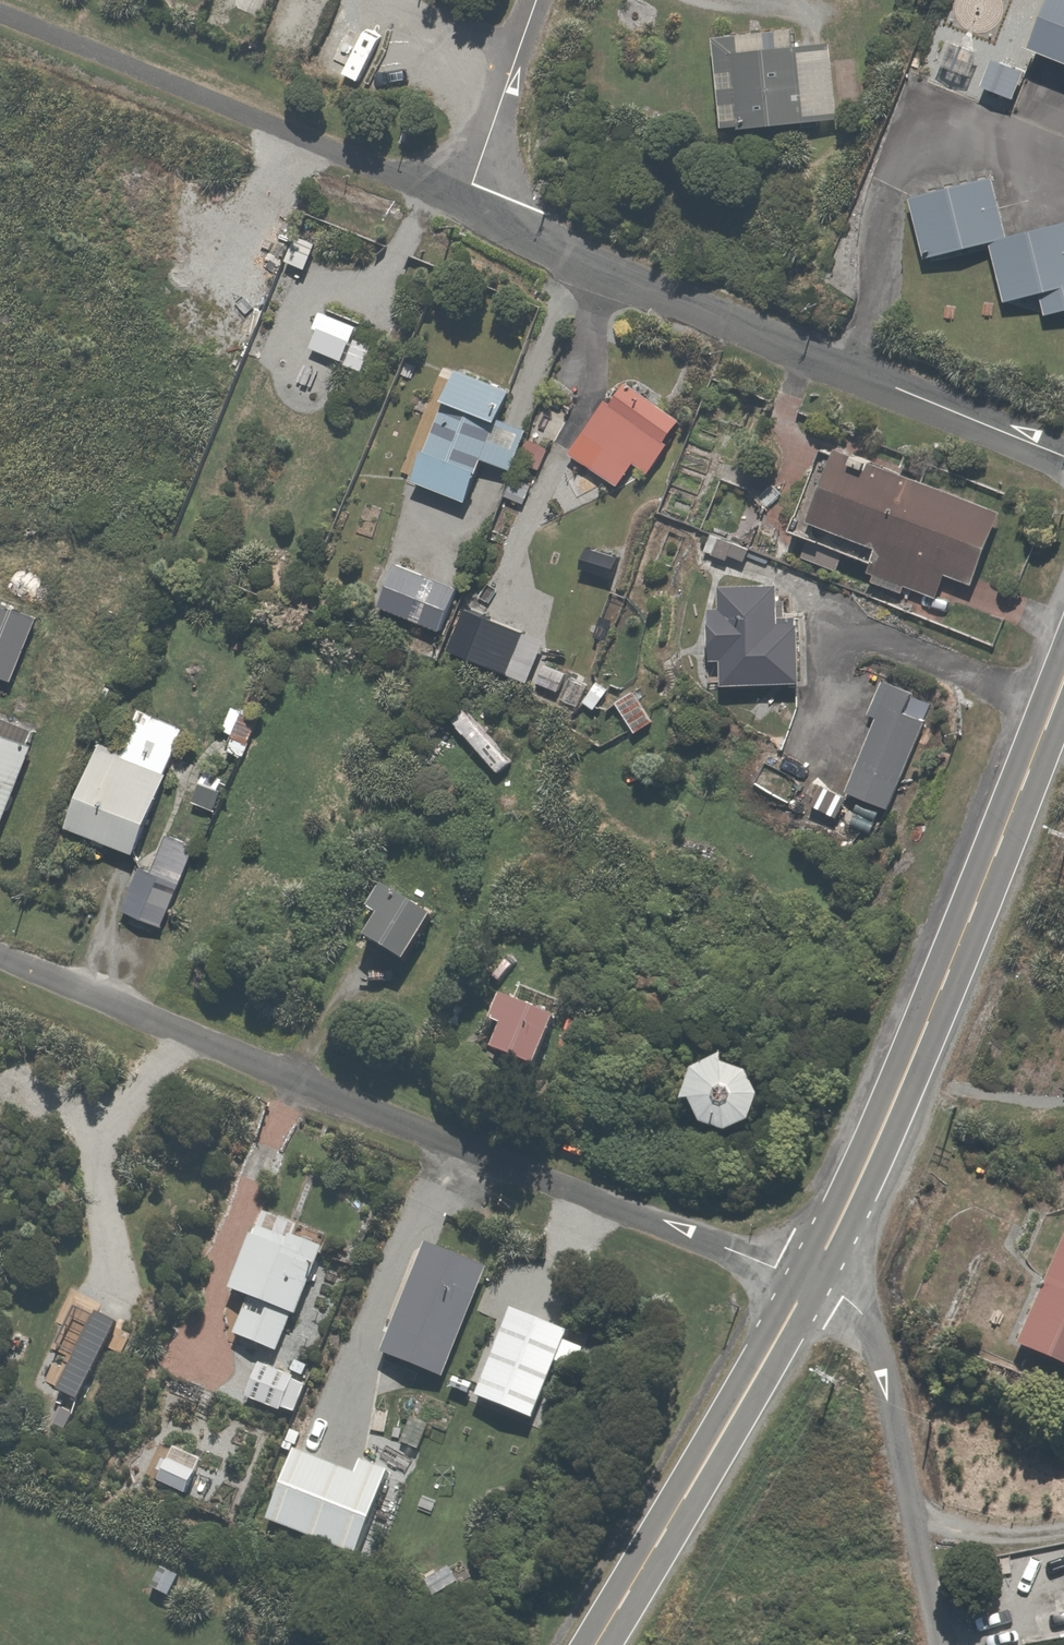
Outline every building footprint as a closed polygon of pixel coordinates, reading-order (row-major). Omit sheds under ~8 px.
[(254,13),(259,0),(221,0),(254,13)] [(1031,42),(1063,55),(1063,0),(1047,0),(1031,42)] [(786,29),(703,36),(711,130),(846,118),(839,39),(787,43),(786,29)] [(911,191),(927,255),(991,239),(1006,298),(1042,289),(1048,313),(1063,309),(1063,216),(1011,230),(995,168),(911,191)] [(319,240),(299,231),(286,258),(306,268),(319,240)] [(362,320),(324,305),(315,327),(320,328),(312,348),(366,369),(377,340),(357,332),(362,320)] [(512,385),(451,365),(415,477),(475,496),(488,456),(515,465),(529,422),(503,413),(512,385)] [(626,373),(616,387),(610,394),(571,450),(621,485),(638,461),(648,468),(686,417),(626,373)] [(554,440),(534,432),(521,463),(539,470),(521,514),(543,522),(552,498),(568,504),(576,484),(542,471),(554,440)] [(827,435),(823,444),(792,524),(879,557),(872,574),(906,587),(907,585),(939,597),(951,566),(977,575),(1005,504),(827,435)] [(461,585),(398,559),(380,604),(443,630),(461,585)] [(721,603),(711,603),(711,656),(720,656),(720,681),(799,682),(799,615),(782,615),(783,579),(721,579),(721,603)] [(42,613),(0,598),(0,669),(18,676),(42,613)] [(546,657),(537,680),(601,705),(610,681),(546,657)] [(891,805),(938,707),(940,702),(886,676),(870,710),(879,715),(847,784),(891,805)] [(639,688),(620,701),(640,732),(660,720),(639,688)] [(122,747),(104,739),(69,820),(137,849),(190,724),(141,703),(122,747)] [(42,728),(43,725),(0,708),(0,834),(42,728)] [(165,923),(202,848),(169,832),(154,864),(143,859),(122,902),(165,923)] [(407,959),(439,910),(384,875),(365,904),(378,913),(366,932),(407,959)] [(536,1066),(561,1011),(504,985),(490,1016),(500,1021),(489,1045),(536,1066)] [(722,1053),(693,1063),(682,1096),(691,1094),(702,1120),(727,1129),(751,1119),(758,1094),(749,1071),(723,1061),(722,1053)] [(280,1352),(325,1241),(290,1226),(283,1243),(252,1231),(230,1285),(252,1294),(235,1334),(280,1352)] [(1017,1344),(1063,1364),(1063,1234),(1017,1344)] [(490,1265),(430,1240),(384,1351),(445,1376),(490,1265)] [(99,1374),(118,1332),(127,1336),(137,1314),(103,1299),(93,1321),(78,1314),(62,1350),(51,1345),(42,1364),(48,1367),(42,1381),(68,1393),(81,1365),(99,1374)] [(305,1393),(319,1361),(295,1351),(281,1383),(305,1393)] [(280,1446),(294,1414),(277,1406),(263,1438),(280,1446)] [(295,1444),(293,1449),(268,1517),(358,1550),(369,1523),(388,1530),(398,1501),(380,1495),(393,1462),(360,1450),(354,1466),(295,1444)]
